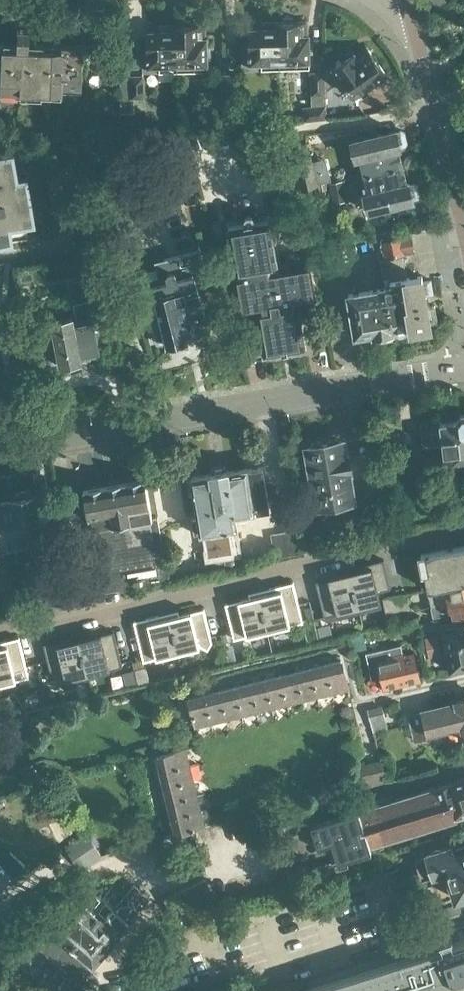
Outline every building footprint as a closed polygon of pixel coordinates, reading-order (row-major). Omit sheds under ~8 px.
[(278,68),(311,67),(310,34),(308,34),(308,21),(295,21),(293,17),(284,17),(283,21),(277,21),(278,68)] [(175,24),(176,72),(208,72),(207,53),(209,53),(208,37),(206,37),(206,23),(193,24),(191,20),(182,20),(180,24),(175,24)] [(250,41),(243,41),(244,68),(244,69),(278,68),(277,21),(263,21),(263,27),(250,28),(250,41)] [(176,72),(175,24),(160,24),(161,30),(146,31),(147,44),(141,44),(141,67),(159,66),(159,73),(176,72)] [(19,29),(18,43),(30,43),(30,30),(19,29)] [(1,85),(1,90),(62,93),(62,88),(81,88),(83,45),(62,44),(62,50),(5,47),(5,42),(0,41),(0,85),(1,85)] [(340,81),(341,81),(357,103),(371,92),(367,87),(387,74),(368,47),(356,54),(355,52),(325,72),(325,87),(331,87),(340,81)] [(311,72),(312,95),(325,95),(325,87),(325,72),(311,72)] [(228,109),(227,74),(212,75),(213,110),(228,109)] [(227,74),(228,109),(228,124),(241,124),(240,74),(227,74)] [(144,75),(141,75),(130,76),(130,99),(145,98),(144,75)] [(325,95),(312,95),(313,106),(303,107),(305,121),(327,118),(326,105),(325,95)] [(121,146),(120,123),(106,123),(104,123),(105,147),(121,147),(121,146)] [(357,158),(361,175),(404,165),(403,164),(402,164),(399,147),(401,147),(401,146),(405,145),(408,141),(406,131),(401,128),(396,130),(396,129),(350,140),(355,159),(357,158)] [(306,143),(295,146),(297,158),(309,155),(306,143)] [(14,239),(11,225),(36,221),(28,176),(19,178),(14,152),(0,155),(0,241),(14,239)] [(293,160),(278,163),(280,173),(295,169),(300,188),(317,184),(310,156),(293,160)] [(404,165),(361,175),(366,192),(364,193),(368,211),(413,200),(413,199),(418,198),(421,194),(419,184),(415,181),(409,182),(407,182),(403,166),(404,166),(404,165)] [(343,189),(331,191),(334,205),(345,203),(343,189)] [(255,222),(254,218),(254,217),(253,216),(252,215),(250,214),(249,214),(248,215),(247,215),(246,216),(245,217),(245,218),(245,219),(245,220),(246,223),(229,226),(232,242),(231,242),(234,258),(237,274),(240,273),(241,275),(237,276),(243,308),(246,308),(247,309),(243,310),(251,353),(251,356),(254,355),(265,353),(267,353),(270,356),(279,355),(281,351),(290,350),(293,352),(302,351),(304,346),(306,346),(299,312),(301,312),(301,309),(299,310),(297,300),(296,300),(296,299),(316,295),(310,263),(273,269),(272,268),(278,267),(269,219),(255,222)] [(303,249),(306,248),(323,245),(321,234),(301,237),(303,249)] [(371,235),(364,236),(366,245),(373,244),(371,235)] [(392,329),(394,329),(411,326),(412,328),(431,325),(431,323),(438,321),(436,305),(428,306),(426,294),(433,293),(431,279),(424,280),(423,275),(407,278),(402,254),(414,252),(412,236),(402,237),(402,235),(381,239),(382,244),(380,244),(381,251),(383,251),(384,257),(379,258),(385,287),(392,329)] [(159,276),(140,281),(141,288),(155,339),(160,342),(167,341),(168,343),(188,338),(187,336),(203,331),(204,333),(208,332),(211,326),(210,323),(208,323),(200,291),(195,275),(206,272),(201,249),(165,259),(167,266),(157,269),(159,276)] [(392,329),(385,287),(347,293),(355,335),(372,332),(373,334),(376,334),(377,341),(393,338),(392,331),(394,331),(394,329),(392,329)] [(62,361),(62,363),(81,360),(80,357),(105,353),(97,315),(93,316),(90,300),(75,303),(78,319),(74,320),(74,317),(54,321),(58,344),(50,345),(49,348),(51,361),(54,363),(62,361)] [(462,414),(457,420),(457,421),(441,423),(441,420),(420,422),(423,445),(439,443),(439,444),(443,444),(446,467),(459,465),(460,475),(463,475),(463,413),(462,414)] [(311,466),(318,505),(355,498),(349,470),(351,470),(348,456),(347,456),(344,441),(342,441),(337,438),(331,439),(327,444),(325,444),(321,441),(314,442),(310,447),(308,448),(309,452),(307,457),(308,462),(310,466),(311,466)] [(228,469),(211,472),(210,472),(211,473),(192,477),(192,478),(187,479),(190,494),(194,493),(195,497),(191,501),(192,508),(197,511),(198,518),(192,519),(194,534),(202,533),(205,550),(203,550),(205,562),(225,558),(241,556),(235,514),(270,508),(263,466),(248,468),(248,467),(229,471),(228,469)] [(124,588),(134,586),(169,580),(158,516),(153,516),(146,481),(147,481),(146,477),(115,482),(83,488),(89,519),(91,518),(100,569),(75,574),(79,596),(124,588)] [(10,561),(18,560),(15,543),(42,538),(42,537),(52,536),(49,520),(39,521),(34,494),(32,495),(32,493),(28,490),(19,491),(16,495),(16,498),(15,498),(15,500),(0,502),(0,506),(10,561)] [(443,507),(445,517),(463,514),(463,503),(443,507)] [(13,583),(9,561),(10,561),(0,506),(0,585),(13,583)] [(271,534),(274,546),(277,558),(301,553),(300,549),(297,533),(296,529),(271,534)] [(297,533),(300,549),(323,545),(320,529),(297,533)] [(463,582),(463,545),(421,554),(428,589),(463,582)] [(361,570),(351,572),(360,608),(359,608),(360,613),(382,607),(379,591),(391,588),(384,559),(360,565),(361,570)] [(351,572),(316,581),(325,616),(359,608),(360,608),(351,572)] [(271,592),(260,595),(269,630),(304,622),(294,582),(270,588),(270,589),(271,592)] [(428,589),(431,606),(463,600),(463,582),(428,589)] [(260,595),(226,603),(234,639),(269,630),(260,595)] [(431,606),(434,617),(444,615),(443,612),(453,610),(454,615),(463,613),(463,600),(431,606)] [(205,608),(170,617),(179,652),(201,647),(200,645),(201,645),(208,649),(213,641),(205,608)] [(158,615),(134,621),(144,661),(179,652),(170,617),(159,620),(158,615)] [(446,645),(463,641),(463,617),(456,619),(458,628),(443,631),(446,645)] [(114,631),(80,639),(88,675),(89,675),(123,666),(114,631)] [(357,650),(367,648),(363,632),(353,635),(357,650)] [(426,638),(428,649),(441,646),(438,636),(426,638)] [(30,677),(21,642),(20,637),(0,642),(0,684),(30,677)] [(68,637),(44,643),(54,683),(66,680),(68,685),(90,679),(89,675),(88,675),(80,639),(69,642),(68,637)] [(446,645),(448,654),(452,653),(456,669),(463,668),(463,641),(446,645)] [(401,644),(366,653),(372,679),(383,677),(385,686),(420,677),(414,654),(404,657),(401,644)] [(441,646),(428,649),(429,656),(442,654),(441,646)] [(349,688),(341,656),(338,657),(339,660),(328,663),(335,691),(341,689),(349,688)] [(323,664),(313,667),(320,695),(335,691),(328,663),(327,659),(322,661),(323,664)] [(320,695),(313,667),(312,663),(307,664),(308,668),(298,671),(305,699),(320,695)] [(293,672),(283,674),(289,702),(305,699),(298,671),(297,667),(292,668),(293,672)] [(289,702),(283,674),(282,671),(277,672),(278,676),(267,678),(274,706),(289,702)] [(263,680),(252,682),(259,710),(274,706),(267,678),(266,675),(262,676),(263,680)] [(259,710),(252,682),(251,679),(247,680),(248,683),(237,686),(244,714),(259,710)] [(232,687),(222,690),(229,718),(244,714),(237,686),(236,683),(232,684),(232,687)] [(217,690),(206,693),(213,722),(229,718),(222,690),(221,687),(217,688),(217,690)] [(213,722),(206,693),(205,690),(201,692),(202,694),(190,697),(197,726),(213,722)] [(410,714),(416,741),(431,738),(430,732),(435,731),(436,734),(446,731),(448,720),(461,717),(463,730),(463,699),(457,701),(457,702),(410,714)] [(382,705),(368,709),(371,720),(385,717),(382,705)] [(9,742),(34,726),(23,710),(0,726),(0,729),(9,742)] [(157,773),(190,765),(186,749),(153,756),(154,761),(158,760),(160,771),(157,772),(157,773)] [(387,780),(381,760),(360,766),(365,785),(387,780)] [(161,787),(161,789),(194,780),(190,765),(157,773),(158,776),(162,775),(164,786),(161,787)] [(348,811),(312,823),(318,844),(326,841),(333,861),(289,874),(291,883),(339,868),(336,860),(372,849),(371,844),(428,826),(463,816),(463,778),(360,810),(358,804),(347,807),(348,811)] [(164,802),(165,804),(197,796),(194,780),(161,789),(162,791),(165,791),(168,801),(164,802)] [(168,817),(169,819),(201,811),(197,796),(165,804),(165,807),(169,806),(171,817),(168,817)] [(277,810),(279,820),(288,818),(286,813),(313,806),(312,802),(312,801),(277,810)] [(201,811),(169,819),(169,822),(173,821),(176,833),(204,826),(201,811)] [(66,847),(81,869),(102,855),(87,833),(66,847)] [(10,873),(14,877),(26,865),(7,847),(0,854),(0,884),(10,873)] [(455,850),(454,847),(441,851),(438,850),(435,851),(433,853),(425,856),(427,860),(416,863),(422,880),(447,872),(456,899),(462,897),(463,897),(463,847),(455,850)] [(86,883),(49,925),(55,930),(80,952),(93,963),(94,962),(121,933),(120,932),(150,898),(135,884),(114,908),(86,883)] [(459,904),(439,910),(441,919),(461,912),(459,904)] [(306,990),(463,990),(463,939),(459,940),(442,946),(306,990)]
